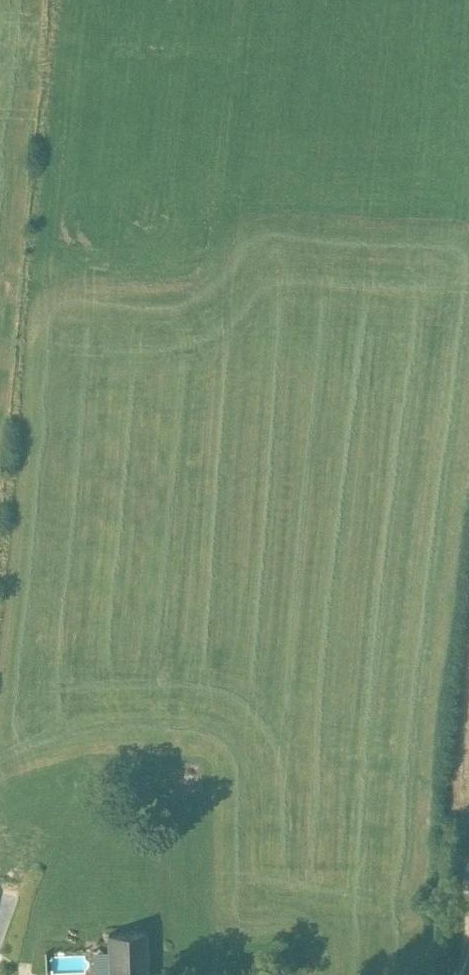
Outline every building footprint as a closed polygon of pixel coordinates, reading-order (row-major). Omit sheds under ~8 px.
[(145,928),(107,930),(110,974),(148,974),(145,928)]
